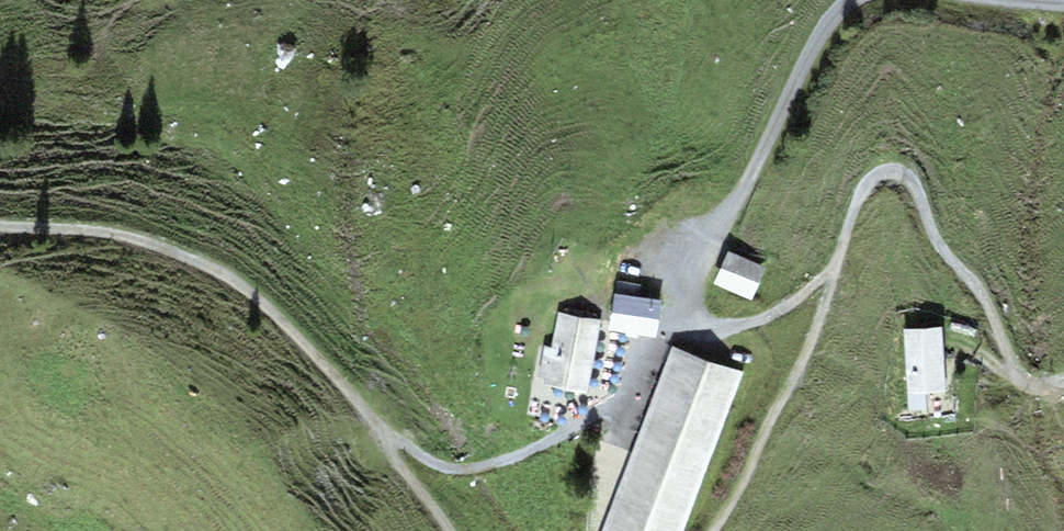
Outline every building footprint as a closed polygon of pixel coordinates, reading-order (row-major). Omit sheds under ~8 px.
[(762,271),(729,257),(718,285),(751,299),(762,271)] [(616,281),(614,294),(640,298),(642,285),(616,281)] [(609,330),(656,337),(662,301),(640,298),(614,294),(609,330)] [(587,393),(600,320),(557,312),(551,348),(544,347),(539,378),(545,379),(544,386),(587,393)] [(941,329),(906,331),(909,389),(944,387),(941,329)] [(744,372),(673,345),(603,530),(684,530),(744,372)]
